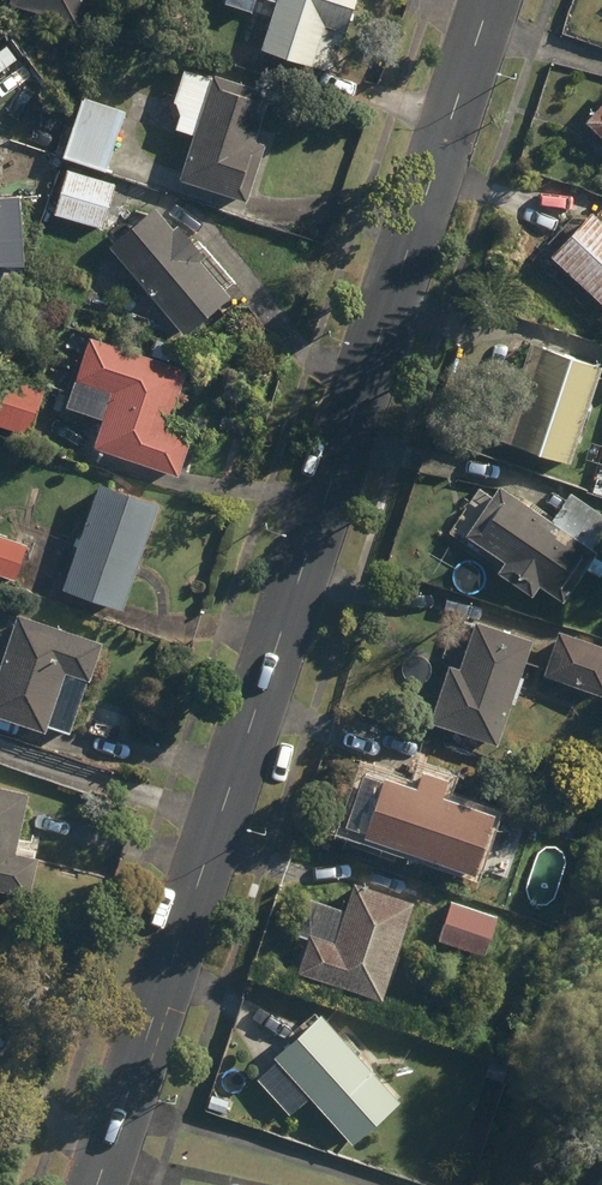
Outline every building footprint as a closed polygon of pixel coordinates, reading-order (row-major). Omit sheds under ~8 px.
[(78,24),(86,0),(11,0),(10,2),(78,24)] [(251,13),(256,0),(226,0),(225,2),(251,13)] [(311,66),(315,53),(330,57),(334,43),(340,45),(355,0),(279,0),(262,49),(311,66)] [(221,19),(233,24),(238,10),(226,5),(221,19)] [(17,60),(6,47),(0,52),(0,74),(17,60)] [(180,179),(248,201),(266,144),(255,141),(271,93),(213,75),(212,78),(185,70),(170,117),(180,120),(177,130),(194,136),(180,179)] [(63,158),(105,173),(126,113),(84,98),(63,158)] [(601,135),(601,107),(588,122),(601,135)] [(43,164),(57,169),(61,154),(48,150),(43,164)] [(54,214),(103,229),(116,185),(68,170),(54,214)] [(22,267),(21,199),(0,199),(0,268),(22,267)] [(110,247),(185,336),(231,296),(200,261),(205,257),(179,225),(173,229),(156,209),(110,247)] [(601,304),(601,222),(592,213),(552,257),(601,304)] [(10,290),(0,287),(0,317),(10,290)] [(94,449),(178,476),(191,438),(167,429),(187,370),(168,364),(174,346),(158,341),(152,358),(89,338),(66,407),(103,420),(94,449)] [(570,464),(601,370),(601,368),(541,348),(509,443),(570,464)] [(31,436),(44,389),(1,378),(0,383),(0,427),(31,436)] [(601,496),(601,481),(596,479),(591,493),(601,496)] [(63,589),(124,610),(160,505),(98,484),(63,589)] [(540,587),(564,603),(598,553),(499,487),(466,537),(504,563),(497,574),(532,597),(540,587)] [(594,547),(601,535),(601,515),(570,494),(554,519),(594,547)] [(15,581),(26,547),(0,538),(0,575),(15,581)] [(70,733),(87,680),(90,681),(103,643),(19,615),(0,671),(0,715),(45,730),(47,725),(70,733)] [(431,722),(498,744),(533,642),(476,622),(459,672),(449,668),(431,722)] [(601,696),(601,647),(560,632),(545,676),(601,696)] [(503,761),(514,765),(516,760),(505,756),(503,761)] [(364,836),(473,873),(493,814),(442,796),(448,779),(422,770),(416,788),(384,778),(364,836)] [(30,896),(39,857),(15,852),(28,795),(0,789),(0,890),(30,896)] [(298,973),(382,1001),(414,903),(354,883),(334,944),(309,936),(298,973)] [(440,939),(485,955),(498,919),(452,903),(440,939)] [(311,1097),(352,1143),(398,1101),(321,1016),(275,1058),(278,1061),(258,1079),(261,1083),(249,1094),(257,1102),(269,1091),(291,1115),(311,1097)] [(354,1031),(360,1037),(370,1026),(364,1021),(354,1031)]
